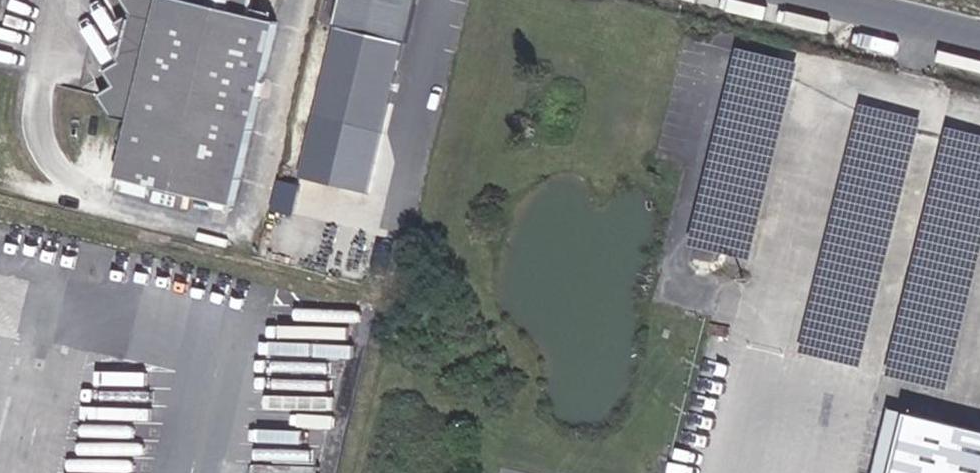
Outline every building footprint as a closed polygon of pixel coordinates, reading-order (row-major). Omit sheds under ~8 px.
[(285,22),(253,15),(256,0),(138,0),(125,9),(136,22),(120,32),(131,46),(115,57),(125,71),(113,80),(121,92),(108,101),(117,119),(142,125),(139,133),(252,162),(285,22)] [(325,18),(339,19),(341,0),(327,0),(325,18)] [(312,121),(380,137),(401,46),(332,30),(312,121)] [(163,189),(241,208),(252,162),(139,133),(128,180),(163,189)] [(124,198),(159,207),(163,189),(128,180),(124,198)] [(918,409),(902,472),(979,472),(979,425),(918,409)]
